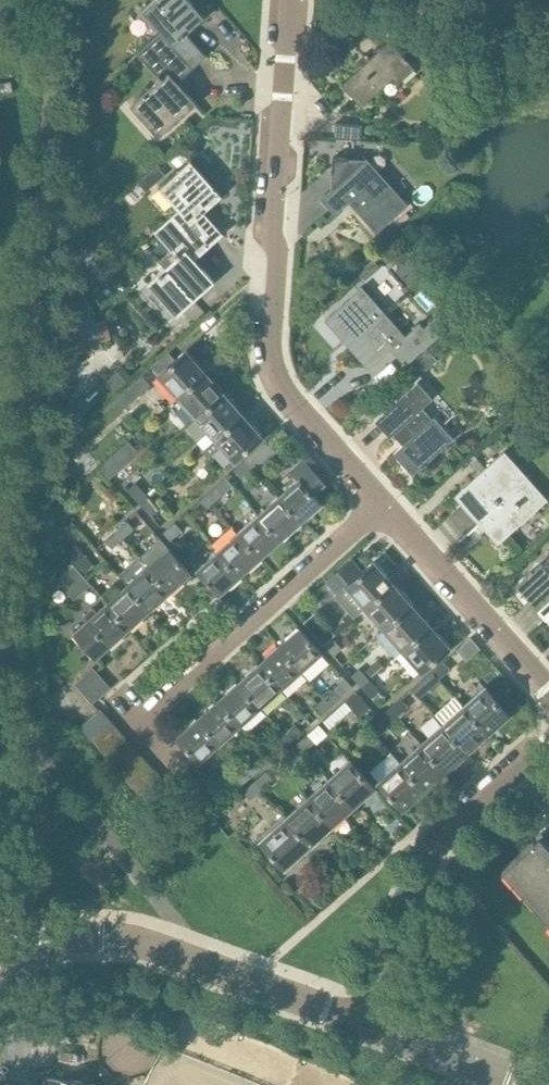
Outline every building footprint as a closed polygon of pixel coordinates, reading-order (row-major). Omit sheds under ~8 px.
[(206,55),(187,33),(205,17),(190,0),(153,0),(142,10),(161,31),(163,30),(194,66),(206,55)] [(163,30),(161,31),(137,53),(160,78),(134,101),(162,133),(197,103),(177,81),(194,66),(163,30)] [(343,82),(362,106),(363,105),(362,104),(393,77),(399,84),(400,83),(399,82),(415,68),(408,60),(409,60),(405,56),(404,56),(390,40),(389,40),(390,42),(344,82),(343,81),(343,82)] [(0,83),(0,95),(13,92),(11,81),(0,83)] [(362,125),(335,123),(334,138),(361,140),(362,125)] [(388,183),(366,158),(364,160),(333,157),(331,188),(321,197),(335,213),(352,197),(358,204),(355,207),(376,231),(390,219),(391,220),(393,218),(385,207),(391,202),(391,203),(392,202),(380,188),(386,184),(388,183)] [(212,245),(224,234),(204,211),(222,195),(191,160),(160,188),(179,209),(180,209),(212,245)] [(180,209),(179,209),(155,231),(147,238),(155,246),(162,239),(178,257),(152,280),(180,311),(214,282),(195,260),(212,245),(180,209)] [(363,286),(325,320),(326,321),(367,368),(368,368),(390,348),(405,365),(446,329),(436,318),(424,328),(419,323),(405,335),(363,286)] [(178,397),(206,371),(186,350),(159,375),(178,397)] [(178,397),(196,418),(225,392),(206,371),(178,397)] [(123,410),(151,385),(141,375),(114,399),(123,410)] [(417,382),(375,419),(390,436),(397,431),(406,441),(393,452),(412,473),(453,438),(433,417),(431,418),(422,407),(431,398),(417,382)] [(196,418),(215,439),(243,413),(225,392),(196,418)] [(243,413),(215,439),(234,461),(263,435),(243,413)] [(253,468),(255,471),(276,452),(275,452),(290,438),(281,427),(245,459),(253,468)] [(454,495),(480,524),(497,543),(529,515),(547,499),(504,451),(454,495)] [(122,466),(111,455),(103,462),(113,474),(122,466)] [(278,497),(300,522),(321,504),(313,494),(326,483),(303,457),(289,469),(298,479),(278,497)] [(253,468),(245,459),(234,470),(241,478),(253,468)] [(136,482),(127,489),(141,505),(149,497),(136,482)] [(206,494),(214,503),(223,494),(215,486),(206,494)] [(214,503),(206,494),(193,506),(201,514),(214,503)] [(151,516),(159,509),(149,497),(141,505),(151,516)] [(278,497),(258,515),(280,540),(300,522),(278,497)] [(258,515),(237,533),(260,558),(280,540),(258,515)] [(116,530),(124,538),(134,529),(126,520),(116,530)] [(175,522),(163,532),(171,541),(182,530),(175,522)] [(124,538),(116,530),(104,540),(112,549),(124,538)] [(240,575),(250,566),(260,558),(237,533),(217,551),(232,566),(240,575)] [(161,538),(140,556),(142,559),(148,566),(147,566),(169,591),(191,573),(186,566),(168,547),(161,538)] [(94,565),(76,545),(64,555),(69,560),(70,559),(83,575),(94,565)] [(218,594),(240,575),(232,566),(217,551),(197,569),(218,594)] [(352,557),(325,580),(336,593),(334,595),(354,617),(365,607),(365,608),(394,582),(375,560),(363,570),(352,557)] [(548,599),(548,558),(542,564),(541,563),(537,566),(517,585),(538,609),(548,599)] [(90,583),(83,575),(70,559),(69,560),(71,563),(63,570),(66,573),(65,574),(81,591),(90,583)] [(147,566),(128,584),(150,609),(169,591),(147,566)] [(365,608),(384,629),(413,603),(394,582),(365,608)] [(101,594),(130,626),(150,609),(128,584),(120,590),(118,588),(113,586),(109,587),(101,594)] [(96,656),(130,626),(101,594),(100,596),(106,602),(74,631),(96,656)] [(538,609),(548,621),(548,599),(538,609)] [(413,603),(384,629),(377,635),(379,638),(378,638),(393,655),(393,654),(395,656),(403,650),(431,624),(413,603)] [(316,612),(304,622),(322,644),(334,634),(316,612)] [(431,624),(403,650),(422,671),(450,646),(431,624)] [(278,646),(301,671),(322,652),(299,627),(278,646)] [(332,637),(335,634),(334,634),(322,644),(323,645),(324,645),(333,656),(342,648),(332,637)] [(278,646),(258,664),(280,689),(301,671),(278,646)] [(459,662),(452,653),(431,672),(438,681),(459,662)] [(258,664),(238,682),(260,707),(280,689),(258,664)] [(359,668),(351,676),(360,686),(369,678),(359,668)] [(421,681),(428,689),(438,681),(431,672),(421,681)] [(371,698),(380,690),(369,678),(360,686),(371,698)] [(352,687),(345,679),(324,697),(332,706),(352,687)] [(240,725),(260,707),(238,682),(217,700),(240,725)] [(463,706),(488,735),(510,716),(507,713),(515,705),(501,689),(493,696),(484,687),(463,706)] [(371,708),(356,691),(345,701),(359,718),(371,708)] [(313,707),(321,716),(332,706),(324,697),(313,707)] [(408,707),(400,698),(388,709),(396,718),(408,707)] [(219,743),(240,725),(217,700),(197,718),(219,743)] [(463,706),(442,725),(467,754),(488,735),(463,706)] [(88,737),(109,719),(100,709),(79,727),(88,737)] [(380,720),(386,727),(396,718),(388,709),(379,717),(375,713),(364,723),(370,729),(380,720)] [(219,743),(197,718),(176,737),(199,762),(219,743)] [(109,719),(88,737),(97,747),(117,729),(109,719)] [(302,732),(294,723),(283,733),(291,742),(302,732)] [(327,733),(319,724),(296,744),(304,752),(310,759),(321,750),(316,743),(327,733)] [(442,725),(421,744),(446,772),(467,754),(442,725)] [(117,729),(97,747),(106,756),(126,738),(117,729)] [(272,743),(280,752),(291,742),(283,733),(272,743)] [(126,738),(106,756),(114,766),(135,748),(126,738)] [(285,754),(292,763),(304,752),(296,744),(285,754)] [(421,744),(399,763),(424,791),(446,772),(421,744)] [(135,748),(114,766),(123,776),(143,758),(135,748)] [(143,758),(123,776),(132,786),(152,768),(143,758)] [(262,768),(254,759),(243,769),(251,778),(262,768)] [(328,779),(353,808),(375,788),(350,760),(328,779)] [(399,763),(379,781),(403,810),(424,791),(399,763)] [(277,775),(270,767),(254,781),(262,790),(277,775)] [(152,768),(132,786),(140,795),(161,777),(152,768)] [(231,779),(239,788),(251,778),(243,769),(231,779)] [(180,780),(198,800),(208,792),(190,771),(180,780)] [(161,777),(140,795),(149,805),(169,787),(161,777)] [(332,826),(353,808),(328,779),(307,798),(332,826)] [(198,800),(180,780),(171,789),(189,809),(198,800)] [(243,791),(250,800),(262,790),(254,781),(243,791)] [(311,845),(332,826),(307,798),(286,816),(286,817),(311,845)] [(286,816),(283,813),(257,836),(260,840),(259,840),(284,869),(311,845),(286,817),(286,816)] [(539,832),(501,866),(548,920),(548,855),(537,841),(543,836),(539,832)] [(44,1076),(43,1084),(100,1084),(44,1076)]
